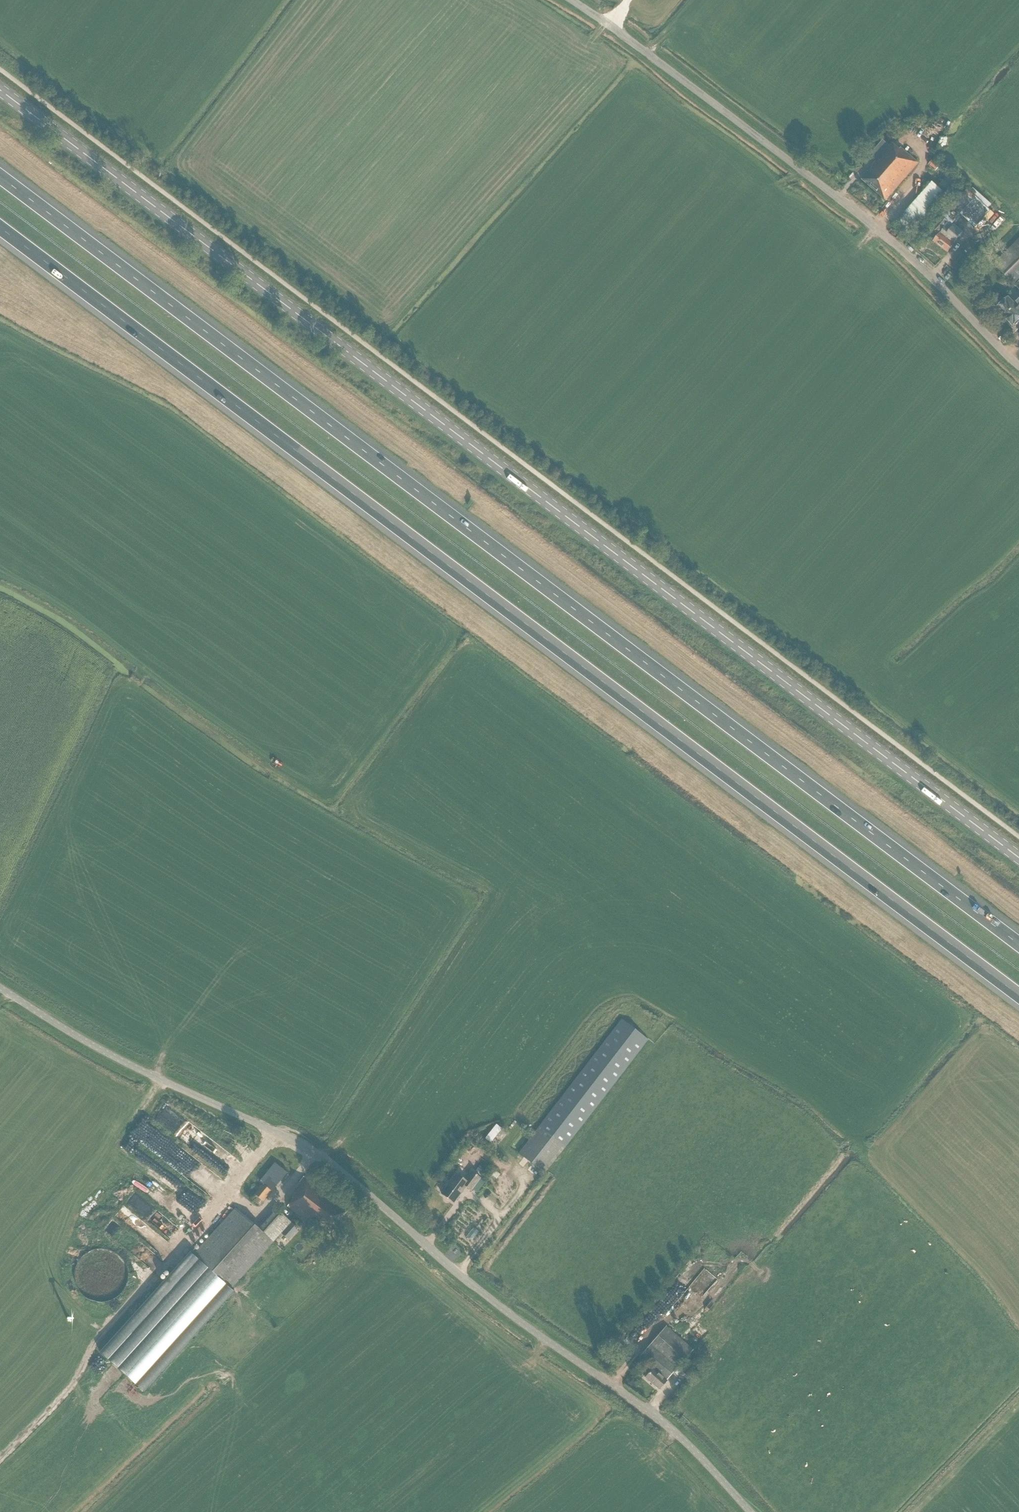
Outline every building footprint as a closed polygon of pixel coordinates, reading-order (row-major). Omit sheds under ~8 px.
[(899,150),(892,143),(889,146),(883,141),(871,155),(877,160),(861,179),(886,200),(918,163),(901,148),(899,150)] [(939,167),(933,161),(928,165),(935,171),(939,167)] [(949,174),(937,187),(932,182),(907,212),(919,223),(944,194),(947,196),(959,183),(949,174)] [(960,215),(975,227),(991,211),(989,210),(968,189),(943,216),(944,216),(931,230),(937,235),(948,221),(952,224),(960,215)] [(934,242),(947,252),(954,244),(953,244),(963,232),(954,225),(951,229),(949,228),(948,229),(946,227),(934,242)] [(994,265),(1016,287),(1018,290),(1018,240),(994,265)] [(1014,304),(1008,298),(997,308),(1005,316),(1004,317),(1012,326),(1014,324),(1015,326),(1018,322),(1018,319),(1018,298),(1014,304)] [(545,1173),(565,1147),(647,1040),(622,1020),(540,1127),(519,1154),(545,1173)] [(160,1121),(171,1109),(163,1102),(152,1114),(160,1121)] [(502,1129),(496,1124),(485,1139),(491,1143),(502,1129)] [(482,1175),(490,1165),(483,1160),(476,1171),(482,1175)] [(259,1206),(287,1173),(275,1163),(259,1182),(258,1181),(246,1195),(251,1199),(259,1206)] [(456,1174),(442,1194),(454,1203),(466,1187),(471,1190),(476,1193),(484,1182),(479,1179),(480,1178),(472,1172),(471,1173),(461,1166),(455,1173),(456,1174)] [(312,1224),(318,1228),(319,1227),(329,1235),(348,1210),(303,1177),(299,1182),(302,1184),(292,1198),(294,1199),(288,1207),(311,1224),(312,1224)] [(128,1203),(151,1217),(155,1209),(141,1200),(143,1197),(135,1192),(128,1203)] [(194,1255),(191,1252),(101,1353),(144,1392),(235,1292),(231,1289),(291,1223),(277,1210),(259,1230),(236,1209),(194,1255)] [(166,1235),(171,1232),(169,1228),(171,1227),(167,1219),(160,1223),(166,1235)] [(130,1263),(110,1248),(101,1247),(98,1252),(97,1252),(99,1253),(109,1260),(108,1264),(102,1273),(104,1273),(116,1281),(114,1288),(121,1293),(125,1287),(130,1263)] [(697,1311),(692,1316),(688,1312),(675,1326),(670,1322),(639,1357),(653,1369),(645,1378),(659,1390),(667,1381),(666,1381),(706,1335),(710,1331),(700,1321),(729,1289),(718,1279),(692,1307),(697,1311)] [(686,1377),(694,1367),(689,1363),(681,1372),(686,1377)]
